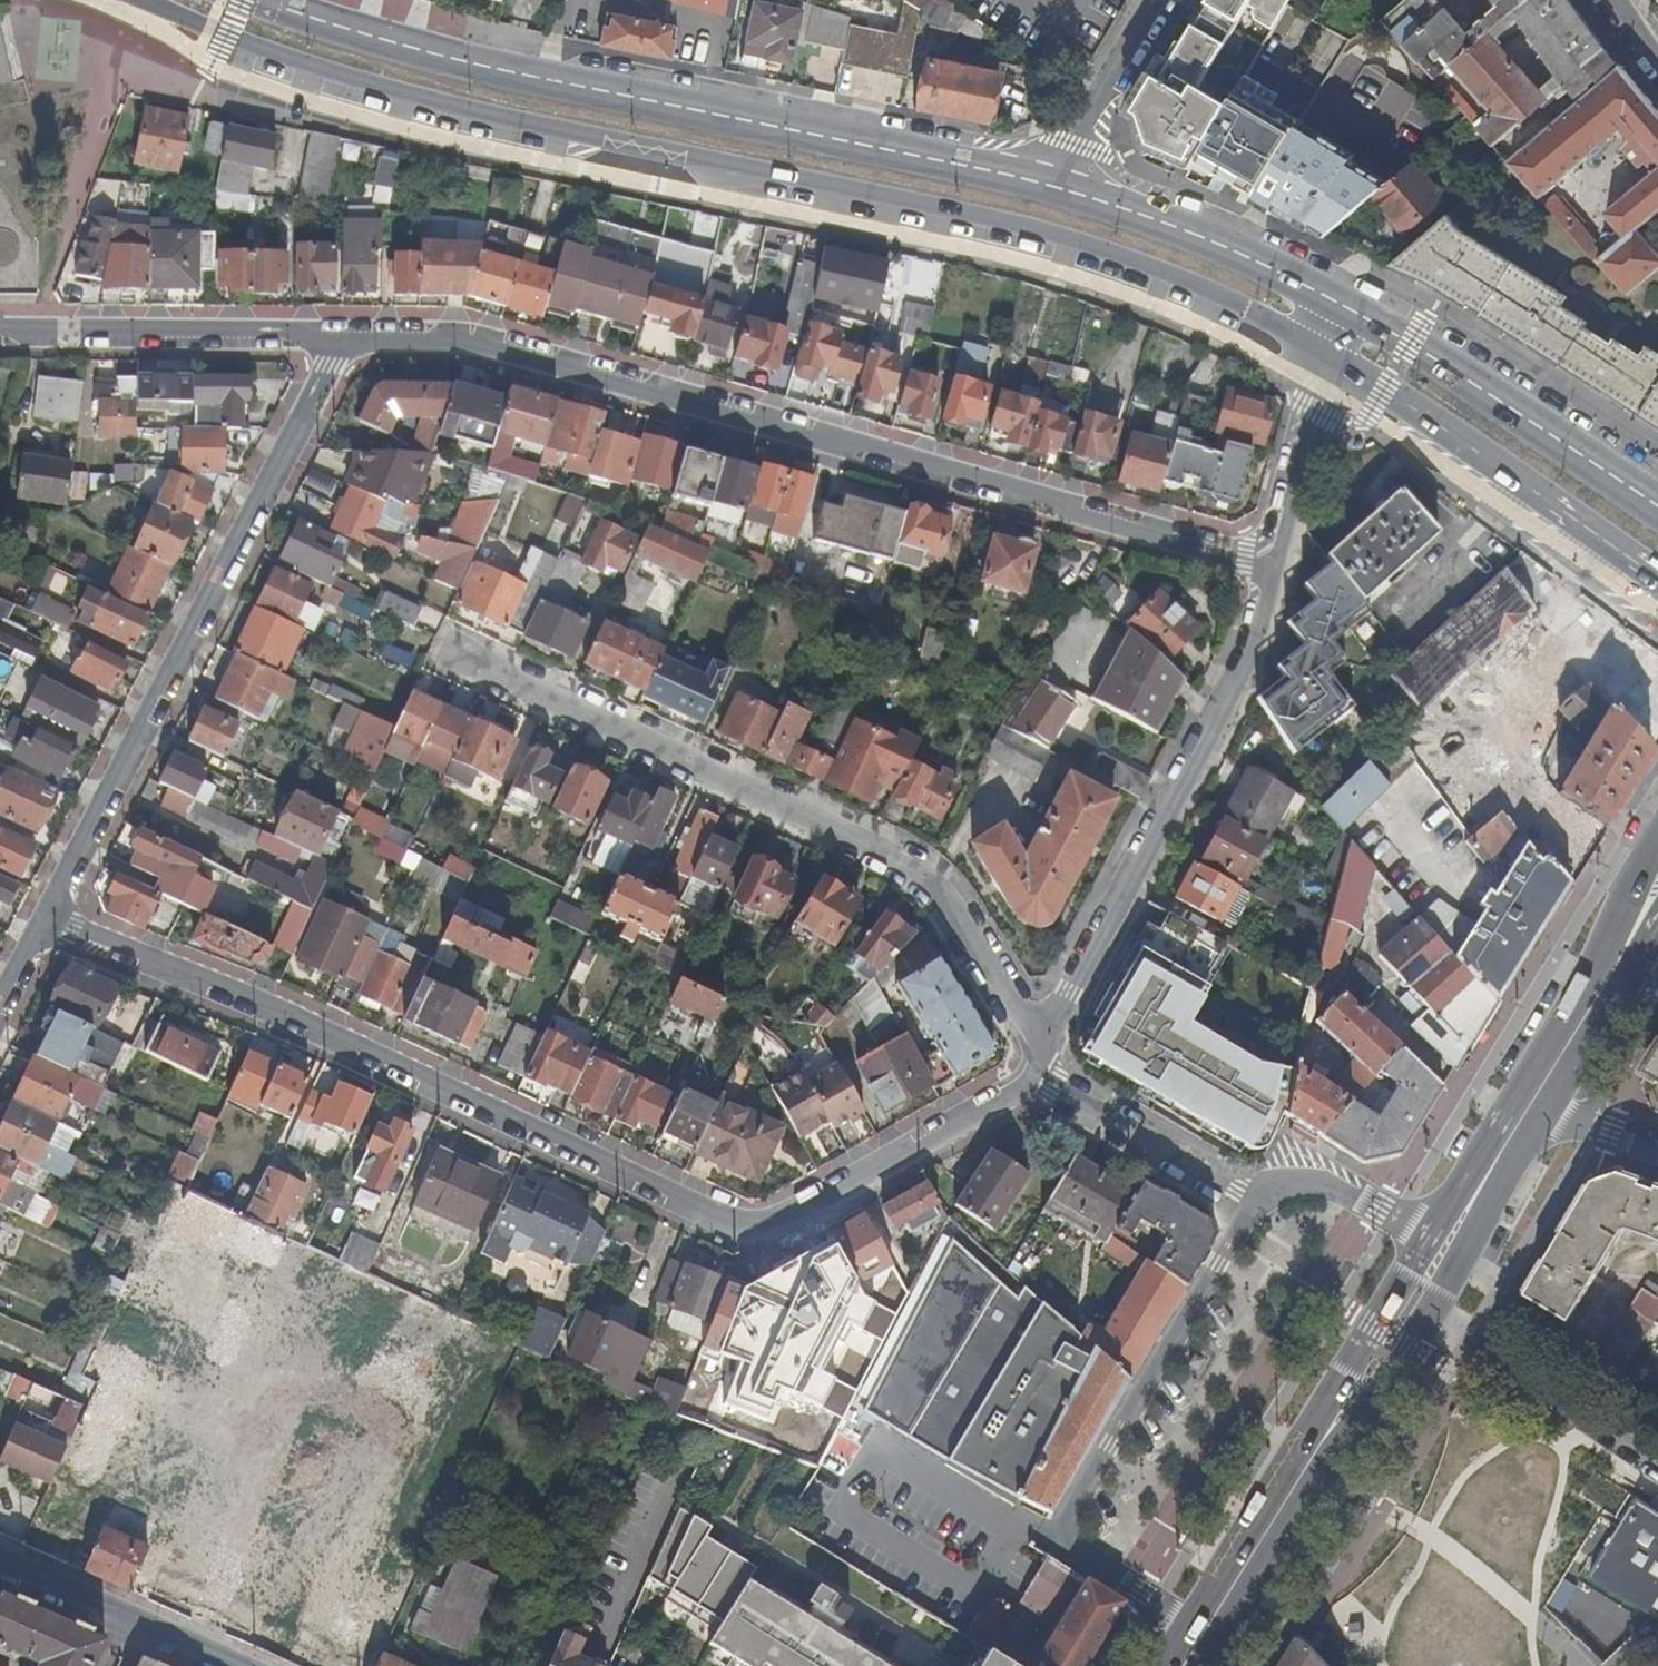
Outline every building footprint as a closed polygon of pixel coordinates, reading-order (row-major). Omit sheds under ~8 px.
[(738,0),(683,0),(735,16),(738,0)] [(759,0),(752,0),(740,61),(768,66),(770,58),(790,62),(801,8),(759,0)] [(920,8),(906,0),(902,0),(896,31),(849,22),(844,51),(841,62),(906,74),(920,8)] [(923,10),(921,21),(944,27),(952,5),(945,0),(906,0),(920,8),(923,10)] [(1190,168),(1207,138),(1237,86),(1242,77),(1212,59),(1248,0),(1207,0),(1166,67),(1153,60),(1125,105),(1138,113),(1148,150),(1190,168)] [(1499,5),(1490,7),(1460,34),(1432,0),(1403,0),(1381,19),(1434,77),(1452,62),(1525,0),(1495,0),(1499,5)] [(1493,39),(1519,17),(1566,82),(1568,81),(1571,85),(1609,53),(1597,37),(1570,0),(1525,0),(1452,62),(1492,107),(1487,112),(1492,117),(1479,129),(1493,144),(1515,125),(1547,98),(1493,39)] [(851,17),(814,4),(806,42),(844,51),(849,22),(851,17)] [(1320,21),(1324,14),(1318,10),(1314,16),(1315,17),(1315,18),(1320,21)] [(605,12),(599,44),(670,59),(676,27),(605,12)] [(961,30),(980,40),(987,25),(969,15),(961,30)] [(1515,125),(1493,144),(1508,160),(1530,182),(1568,224),(1629,290),(1657,264),(1657,253),(1636,227),(1657,209),(1657,167),(1606,211),(1625,234),(1604,252),(1589,235),(1593,232),(1551,187),(1626,124),(1657,160),(1657,109),(1621,64),(1619,66),(1609,53),(1571,85),(1580,98),(1521,149),(1511,137),(1519,130),(1515,125)] [(914,107),(981,120),(993,69),(925,54),(914,107)] [(1365,66),(1350,94),(1379,108),(1393,80),(1365,66)] [(1247,92),(1255,79),(1244,73),(1242,77),(1237,86),(1247,92)] [(1295,125),(1296,122),(1275,109),(1247,92),(1237,86),(1207,138),(1216,143),(1251,163),(1258,167),(1266,153),(1275,158),(1295,125)] [(189,119),(147,111),(136,164),(177,173),(181,153),(190,155),(192,145),(184,143),(189,119)] [(1319,132),(1298,119),(1296,122),(1295,125),(1315,138),(1319,132)] [(229,128),(229,126),(213,123),(208,152),(224,155),(229,128)] [(1387,180),(1351,158),(1354,153),(1319,132),(1315,138),(1295,125),(1275,158),(1253,194),(1271,205),(1270,208),(1306,229),(1311,220),(1329,231),(1370,196),(1387,180)] [(276,137),(229,128),(224,155),(223,162),(217,192),(248,195),(253,168),(270,171),(276,137)] [(341,138),(314,132),(300,201),(328,204),(341,138)] [(1251,163),(1216,143),(1212,150),(1224,162),(1226,164),(1234,168),(1247,170),(1251,163)] [(1446,193),(1414,157),(1387,180),(1370,196),(1400,232),(1446,193)] [(391,200),(399,161),(382,158),(374,197),(391,200)] [(514,187),(494,183),(490,205),(510,209),(514,187)] [(255,196),(248,195),(217,192),(217,209),(232,210),(232,212),(255,213),(255,203),(255,196)] [(1270,208),(1271,205),(1253,194),(1247,204),(1267,212),(1270,208)] [(271,204),(272,198),(255,196),(255,203),(271,204)] [(1649,341),(1643,351),(1615,334),(1612,338),(1586,322),(1589,317),(1563,301),(1568,292),(1461,225),(1448,212),(1387,264),(1439,285),(1464,302),(1465,301),(1466,302),(1466,303),(1477,310),(1478,308),(1490,315),(1488,318),(1654,421),(1657,423),(1657,347),(1649,341)] [(172,216),(152,216),(152,229),(151,289),(191,289),(191,265),(199,265),(199,270),(216,270),(217,234),(173,233),(172,216)] [(382,251),(383,219),(344,217),(343,292),(365,293),(365,285),(376,285),(377,251),(382,251)] [(117,225),(118,221),(95,218),(91,244),(85,243),(80,277),(106,280),(117,225)] [(1329,231),(1311,220),(1306,229),(1322,237),(1329,231)] [(151,289),(152,229),(117,225),(106,280),(104,288),(151,289)] [(648,288),(654,267),(653,267),(653,266),(653,265),(654,265),(655,265),(659,242),(593,226),(589,249),(565,242),(564,243),(562,242),(544,306),(575,315),(576,312),(636,329),(641,313),(648,288)] [(544,306),(562,242),(562,241),(526,231),(526,232),(525,232),(522,242),(544,249),(538,270),(516,264),(504,306),(542,317),(544,306)] [(479,253),(481,245),(420,243),(420,256),(420,295),(467,296),(479,253)] [(334,285),(335,247),(298,247),(298,291),(318,292),(318,291),(319,285),(334,285)] [(818,264),(811,299),(876,311),(885,262),(821,248),(818,264)] [(254,292),(254,253),(221,253),(221,286),(233,287),(233,292),(254,292)] [(287,282),(287,253),(254,253),(254,292),(276,292),(276,282),(287,282)] [(504,306),(516,264),(479,253),(467,296),(504,306)] [(420,295),(420,256),(396,257),(396,295),(420,295)] [(811,299),(818,264),(796,260),(787,302),(808,308),(809,307),(810,307),(811,299)] [(191,265),(191,289),(199,289),(199,270),(199,265),(191,265)] [(723,356),(738,305),(725,301),(731,278),(710,271),(708,280),(709,280),(709,282),(708,282),(707,282),(701,303),(690,338),(709,344),(707,351),(723,356)] [(690,338),(701,303),(648,288),(641,313),(671,321),(668,332),(690,338)] [(774,371),(784,333),(801,338),(809,309),(808,308),(787,302),(781,331),(742,321),(732,356),(752,362),(751,365),(774,371)] [(928,341),(933,311),(903,304),(898,333),(915,338),(916,337),(917,337),(918,338),(928,341)] [(858,382),(866,353),(836,344),(838,334),(807,325),(794,374),(814,380),(818,365),(829,367),(827,374),(858,382)] [(911,354),(916,339),(915,339),(915,338),(898,333),(897,333),(893,349),(911,354)] [(976,428),(986,388),(969,383),(977,354),(960,350),(960,351),(959,351),(958,351),(939,418),(976,428)] [(906,372),(908,365),(866,352),(866,353),(858,382),(853,398),(875,403),(879,391),(899,396),(906,372)] [(1042,384),(1045,374),(1044,373),(1044,372),(1045,371),(1046,371),(1046,373),(1066,378),(1068,371),(1031,362),(1021,398),(999,392),(990,425),(1008,430),(1006,437),(1005,441),(1025,447),(1037,404),(1042,384)] [(195,404),(194,377),(174,377),(174,370),(158,370),(158,377),(139,377),(139,380),(139,409),(171,409),(171,404),(195,404)] [(1074,380),(1076,373),(1068,371),(1066,378),(1074,380)] [(937,382),(906,372),(899,396),(897,405),(907,409),(906,414),(927,420),(937,382)] [(1063,389),(1066,378),(1046,373),(1045,374),(1042,384),(1063,389)] [(139,409),(139,380),(139,377),(123,377),(123,387),(98,387),(98,402),(104,402),(105,437),(139,437),(139,409)] [(245,429),(245,399),(251,399),(251,378),(194,377),(195,404),(195,429),(227,430),(245,429)] [(1085,395),(1088,385),(1087,385),(1087,384),(1074,380),(1066,378),(1063,389),(1085,395)] [(84,387),(43,382),(39,415),(79,421),(84,387)] [(440,434),(453,387),(383,386),(376,391),(361,421),(390,435),(398,420),(402,417),(426,417),(415,453),(428,453),(434,453),(440,434)] [(498,433),(506,401),(453,387),(440,434),(493,450),(498,433)] [(546,446),(558,403),(512,390),(500,434),(498,433),(493,450),(488,468),(492,469),(511,475),(528,479),(535,482),(546,446)] [(1200,432),(1209,397),(1184,390),(1179,408),(1180,410),(1178,411),(1178,413),(1175,426),(1200,432)] [(1262,442),(1272,399),(1238,390),(1227,433),(1262,442)] [(1069,452),(1077,422),(1063,418),(1066,407),(1044,401),(1043,406),(1037,404),(1025,447),(1045,452),(1047,446),(1069,452)] [(570,452),(583,410),(558,403),(546,446),(558,449),(557,454),(562,455),(563,451),(570,452)] [(593,458),(605,416),(583,410),(570,452),(574,453),(573,458),(578,460),(580,455),(593,458)] [(1175,426),(1178,413),(1157,410),(1150,439),(1129,433),(1117,479),(1158,490),(1162,474),(1175,426)] [(1107,454),(1117,421),(1080,412),(1077,422),(1069,452),(1090,457),(1092,450),(1107,454)] [(1006,437),(1008,430),(990,425),(988,432),(1006,437)] [(1200,432),(1175,426),(1162,474),(1165,481),(1174,483),(1175,482),(1180,479),(1192,482),(1195,487),(1194,489),(1204,491),(1205,489),(1210,486),(1223,439),(1200,432)] [(195,429),(188,429),(186,475),(190,475),(184,482),(179,480),(173,493),(167,490),(159,508),(194,523),(200,525),(214,494),(193,485),(199,475),(222,475),(226,475),(227,430),(195,429)] [(638,443),(603,434),(592,475),(626,484),(638,443)] [(685,450),(685,449),(643,437),(631,479),(674,490),(685,450)] [(1259,449),(1229,441),(1225,457),(1255,465),(1259,449)] [(720,460),(685,450),(674,490),(672,497),(708,507),(720,460)] [(1105,461),(1107,454),(1092,450),(1090,457),(1105,461)] [(404,506),(411,490),(428,453),(415,453),(361,452),(361,466),(351,487),(386,504),(388,499),(404,506)] [(74,465),(26,459),(20,499),(69,505),(74,465)] [(744,466),(722,461),(709,513),(745,523),(748,511),(744,510),(754,470),(749,468),(750,463),(745,462),(744,466)] [(787,473),(760,466),(750,505),(777,513),(787,473)] [(479,500),(500,499),(506,485),(511,475),(492,469),(479,500)] [(814,480),(787,473),(777,513),(773,529),(800,537),(814,480)] [(214,494),(222,475),(199,475),(193,485),(214,494)] [(511,475),(506,485),(524,490),(528,479),(511,475)] [(78,487),(100,488),(101,477),(79,476),(78,487)] [(1402,485),(1322,550),(1330,560),(1359,595),(1439,530),(1402,485)] [(386,504),(351,487),(341,507),(376,523),(380,514),(396,521),(404,506),(388,499),(386,504)] [(557,522),(574,526),(581,497),(564,493),(557,522)] [(893,560),(906,512),(883,506),(883,505),(845,494),(841,507),(824,502),(815,538),(893,560)] [(479,500),(462,501),(450,529),(445,540),(478,546),(500,499),(479,500)] [(302,507),(292,503),(290,507),(288,510),(298,515),(302,507)] [(396,521),(404,525),(415,526),(416,516),(418,516),(418,505),(404,506),(396,521)] [(159,508),(157,507),(136,551),(170,566),(173,568),(194,523),(159,508)] [(376,523),(341,507),(331,528),(381,551),(389,536),(373,529),(376,523)] [(929,512),(907,507),(906,512),(893,560),(893,562),(919,570),(924,553),(938,556),(948,521),(928,516),(929,512)] [(675,510),(669,509),(663,531),(692,544),(698,522),(674,514),(675,510)] [(396,521),(380,514),(376,523),(392,531),(401,532),(404,525),(396,521)] [(283,556),(302,565),(299,571),(328,585),(331,586),(343,560),(329,554),(337,537),(301,519),(283,556)] [(389,536),(381,551),(390,555),(401,532),(392,531),(376,523),(373,529),(389,536)] [(584,562),(563,552),(559,560),(547,586),(572,598),(588,564),(603,571),(606,564),(622,571),(637,540),(603,523),(584,562)] [(561,554),(571,529),(558,524),(548,549),(561,554)] [(697,583),(711,554),(711,552),(692,544),(663,531),(651,526),(650,527),(649,527),(648,526),(635,555),(644,559),(697,583)] [(439,529),(436,538),(445,540),(450,529),(439,529)] [(458,591),(478,546),(445,540),(436,538),(435,538),(434,544),(428,542),(429,537),(420,536),(413,551),(437,562),(430,578),(458,591)] [(1013,542),(993,536),(981,581),(994,585),(991,594),(1027,604),(1030,595),(1022,593),(1034,548),(1032,547),(1028,543),(1022,541),(1016,541),(1013,542)] [(329,554),(343,560),(351,543),(337,537),(329,554)] [(136,551),(131,549),(111,594),(150,611),(170,566),(136,551)] [(761,574),(765,559),(738,549),(735,564),(743,568),(744,567),(745,567),(746,568),(746,569),(761,574)] [(547,586),(559,560),(537,550),(522,584),(478,564),(459,603),(525,633),(540,601),(547,586)] [(636,577),(644,559),(635,555),(627,572),(636,577)] [(788,583),(792,568),(765,559),(761,574),(771,577),(772,577),(773,577),(774,578),(788,583)] [(1328,670),(1344,657),(1331,640),(1369,608),(1359,595),(1330,560),(1302,584),(1313,598),(1284,621),(1301,643),(1275,664),(1283,674),(1256,695),(1257,697),(1256,698),(1290,753),(1353,703),(1328,670)] [(29,579),(49,588),(57,570),(37,561),(29,579)] [(313,586),(277,569),(259,605),(295,622),(313,586)] [(641,615),(654,586),(636,577),(627,572),(613,602),(632,611),(641,615)] [(1103,577),(1089,591),(1106,607),(1120,592),(1103,577)] [(337,580),(333,587),(345,593),(356,598),(359,590),(337,580)] [(331,586),(328,585),(322,596),(340,604),(345,593),(333,587),(331,586)] [(380,589),(372,606),(415,626),(422,610),(380,589)] [(1157,591),(1125,624),(1131,630),(1165,661),(1195,627),(1157,591)] [(111,594),(107,592),(91,628),(136,648),(152,612),(150,611),(111,594)] [(0,597),(0,641),(14,648),(34,657),(41,643),(4,624),(14,604),(0,597)] [(75,612),(49,599),(41,616),(67,628),(75,612)] [(569,614),(540,601),(525,633),(574,656),(594,613),(574,604),(569,614)] [(627,621),(632,611),(613,602),(608,612),(627,621)] [(258,607),(236,652),(238,653),(281,674),(302,628),(258,607)] [(1065,684),(1099,619),(1076,607),(1037,667),(1037,669),(1047,674),(1065,684)] [(604,621),(585,663),(646,690),(663,656),(665,651),(644,640),(649,628),(634,621),(628,633),(624,630),(626,626),(614,620),(612,625),(604,621)] [(937,672),(948,632),(926,626),(918,656),(937,672)] [(1131,630),(1095,700),(1151,729),(1179,674),(1165,661),(1131,630)] [(411,668),(416,652),(383,643),(379,659),(411,668)] [(1523,688),(1491,644),(1425,707),(1454,744),(1478,725),(1513,695),(1523,688)] [(127,666),(90,647),(82,664),(78,663),(72,674),(109,693),(115,682),(118,684),(127,666)] [(34,657),(14,648),(10,657),(29,666),(34,657)] [(281,674),(238,653),(217,699),(245,712),(262,720),(276,691),(285,696),(293,679),(281,674)] [(705,676),(663,656),(646,690),(643,696),(704,724),(731,666),(714,658),(705,676)] [(1044,746),(1074,700),(1043,680),(1047,674),(1037,669),(1036,670),(1001,722),(1001,724),(1004,725),(1044,746)] [(325,695),(327,695),(331,685),(315,677),(310,687),(325,695)] [(97,708),(39,679),(31,694),(55,706),(47,720),(85,739),(95,721),(91,719),(97,708)] [(1613,806),(1649,747),(1587,679),(1563,704),(1560,709),(1572,723),(1582,715),(1597,723),(1566,773),(1613,806)] [(1554,703),(1532,680),(1523,688),(1513,695),(1535,719),(1554,703)] [(327,696),(359,711),(360,711),(365,699),(333,684),(327,696)] [(415,764),(416,763),(442,706),(412,691),(396,728),(394,732),(386,749),(415,764)] [(803,696),(792,691),(781,714),(763,752),(824,780),(841,742),(861,699),(847,692),(840,705),(836,703),(812,752),(794,744),(808,714),(797,709),(803,696)] [(217,699),(206,693),(198,708),(204,711),(189,741),(224,757),(245,712),(217,699)] [(763,752),(781,714),(738,694),(721,731),(763,752)] [(327,695),(325,695),(319,708),(343,719),(342,721),(352,726),(359,711),(327,696),(327,695)] [(470,720),(442,706),(416,763),(444,775),(446,773),(470,720)] [(516,738),(472,717),(470,720),(446,773),(469,784),(476,769),(497,779),(516,738)] [(396,728),(374,718),(368,730),(357,725),(353,735),(364,740),(354,763),(375,773),(386,749),(394,732),(396,728)] [(1035,779),(1050,750),(1044,746),(1004,725),(1001,724),(1000,725),(999,725),(985,753),(1035,779)] [(77,751),(37,731),(30,745),(21,740),(13,757),(17,759),(47,774),(58,780),(64,767),(68,769),(77,751)] [(841,742),(824,780),(869,802),(881,777),(896,784),(908,761),(919,741),(901,732),(895,743),(872,732),(868,742),(872,744),(867,755),(841,742)] [(1338,830),(1414,758),(1395,733),(1323,803),(1322,804),(1321,805),(1318,808),(1338,830)] [(550,754),(532,745),(506,800),(537,814),(544,799),(547,801),(560,773),(545,765),(550,754)] [(206,769),(175,754),(166,773),(175,778),(170,788),(206,805),(214,788),(200,782),(206,769)] [(47,774),(17,759),(12,768),(13,769),(43,783),(47,774)] [(936,776),(908,761),(896,784),(891,794),(938,817),(955,784),(951,782),(955,775),(940,767),(936,776)] [(606,781),(572,764),(552,806),(587,823),(606,781)] [(13,769),(0,798),(0,816),(38,834),(58,790),(43,783),(13,769)] [(1247,770),(1223,815),(1268,839),(1284,810),(1292,795),(1293,794),(1247,770)] [(175,778),(166,773),(161,784),(170,788),(175,778)] [(1613,806),(1566,773),(1557,789),(1567,796),(1603,822),(1613,806)] [(1112,798),(1067,774),(1037,829),(1036,828),(1034,831),(1036,832),(1023,856),(1020,857),(1001,825),(972,843),(1016,914),(1015,915),(1032,923),(1040,923),(1046,920),(1049,918),(1055,904),(1112,798)] [(663,778),(652,801),(618,874),(601,912),(593,929),(590,934),(600,939),(636,955),(652,963),(679,904),(680,902),(624,876),(636,849),(648,855),(675,797),(664,791),(668,781),(663,778)] [(206,805),(170,788),(161,806),(241,842),(244,837),(250,825),(206,805)] [(337,810),(297,792),(276,837),(301,849),(316,856),(324,838),(336,842),(340,833),(332,821),(337,810)] [(618,874),(652,801),(632,792),(628,801),(614,795),(585,858),(618,874)] [(1305,802),(1292,795),(1284,810),(1297,817),(1305,802)] [(710,838),(719,817),(703,808),(693,829),(686,826),(677,846),(684,849),(674,869),(676,870),(670,884),(685,891),(693,873),(710,838)] [(1529,942),(1551,907),(1566,881),(1542,855),(1537,858),(1499,808),(1470,831),(1462,838),(1485,866),(1489,862),(1485,856),(1499,844),(1518,848),(1490,893),(1484,889),(1476,902),(1482,906),(1479,911),(1453,953),(1495,997),(1529,942)] [(369,831),(375,819),(358,811),(353,823),(369,831)] [(1262,840),(1222,819),(1202,856),(1241,877),(1251,860),(1258,864),(1263,855),(1256,851),(1262,840)] [(257,843),(263,831),(250,825),(244,837),(257,843)] [(383,838),(407,844),(410,831),(387,825),(383,838)] [(0,830),(0,867),(22,877),(36,846),(0,830)] [(133,865),(162,879),(156,891),(160,893),(202,912),(215,886),(195,876),(203,859),(142,830),(133,849),(140,853),(133,865)] [(276,837),(263,831),(257,843),(295,861),(301,849),(276,837)] [(408,850),(383,838),(382,838),(381,838),(376,847),(405,860),(409,851),(408,850)] [(738,850),(710,838),(693,873),(721,887),(738,850)] [(1416,915),(1371,866),(1348,841),(1345,855),(1340,872),(1330,907),(1339,909),(1336,920),(1344,922),(1355,928),(1369,882),(1408,924),(1417,915),(1416,915)] [(1340,872),(1345,855),(1337,853),(1330,869),(1340,872)] [(334,864),(316,856),(302,885),(293,880),(281,875),(255,862),(246,879),(295,902),(313,910),(334,864)] [(447,868),(422,856),(414,873),(462,896),(470,879),(455,872),(447,868)] [(455,872),(460,861),(452,858),(447,868),(455,872)] [(779,868),(755,858),(730,911),(752,922),(756,915),(767,920),(770,914),(775,916),(793,877),(778,871),(779,868)] [(470,879),(475,868),(460,861),(455,872),(470,879)] [(1237,885),(1192,862),(1175,895),(1218,919),(1220,916),(1237,885)] [(296,873),(284,868),(281,875),(293,880),(296,873)] [(707,917),(721,887),(693,873),(685,891),(680,902),(679,904),(707,917)] [(127,878),(120,875),(111,893),(117,896),(110,913),(128,922),(144,928),(160,893),(156,891),(127,878)] [(859,899),(820,876),(786,934),(808,947),(813,938),(824,945),(828,939),(832,942),(859,899)] [(9,905),(17,887),(0,879),(0,902),(9,905)] [(1234,924),(1251,893),(1237,885),(1220,916),(1234,924)] [(390,926),(370,918),(358,913),(366,897),(348,889),(341,905),(324,897),(296,959),(340,979),(329,1003),(350,1012),(359,992),(379,948),(390,926)] [(1436,897),(1416,915),(1417,915),(1429,928),(1451,906),(1436,897)] [(461,899),(433,958),(431,961),(450,970),(461,946),(525,976),(537,949),(502,933),(508,921),(461,899)] [(571,906),(558,899),(553,910),(593,929),(601,912),(600,911),(597,917),(579,909),(575,917),(568,913),(571,906)] [(292,955),(313,910),(295,902),(275,947),(292,955)] [(579,909),(571,906),(568,913),(575,917),(579,909)] [(1329,968),(1331,969),(1344,922),(1336,920),(1339,909),(1330,907),(1323,932),(1314,964),(1329,968)] [(875,975),(916,933),(902,923),(885,911),(847,964),(870,980),(875,975)] [(1226,942),(1168,911),(1159,927),(1147,920),(1094,1012),(1104,1018),(1088,1046),(1255,1144),(1276,1107),(1285,1113),(1293,1063),(1260,1059),(1199,1023),(1195,1031),(1185,1025),(1189,1017),(1184,1014),(1226,942)] [(176,924),(187,929),(193,917),(182,912),(176,924)] [(274,946),(206,915),(200,928),(206,931),(201,944),(224,954),(225,952),(253,965),(267,959),(274,946)] [(1495,997),(1453,953),(1443,944),(1429,928),(1417,915),(1408,924),(1377,952),(1432,1013),(1414,1030),(1453,1064),(1495,997)] [(916,933),(921,927),(906,917),(902,923),(916,933)] [(990,1039),(957,986),(921,927),(916,933),(875,975),(880,984),(904,960),(911,972),(898,981),(916,1012),(912,1015),(914,1020),(920,1017),(938,1048),(924,1057),(921,1052),(916,1054),(919,1060),(933,1082),(936,1086),(988,1054),(990,1039)] [(206,931),(200,928),(194,941),(201,944),(206,931)] [(588,964),(600,939),(590,934),(578,960),(588,964)] [(396,957),(379,948),(359,992),(407,1014),(423,979),(431,961),(433,958),(402,944),(396,957)] [(628,972),(673,992),(680,979),(634,958),(628,972)] [(1367,995),(1382,979),(1367,962),(1352,959),(1337,993),(1340,994),(1357,1009),(1369,997),(1367,995)] [(118,984),(74,963),(73,966),(52,1008),(92,1027),(96,1029),(118,984)] [(1329,968),(1314,964),(1308,986),(1322,989),(1329,968)] [(880,984),(875,975),(870,980),(854,997),(874,1041),(898,1021),(880,984)] [(708,1036),(725,997),(681,976),(680,979),(673,992),(670,999),(706,1016),(699,1032),(708,1036)] [(488,1009),(423,979),(407,1014),(405,1017),(471,1047),(488,1009)] [(1398,1047),(1369,1020),(1357,1009),(1340,994),(1337,993),(1337,994),(1314,1019),(1353,1056),(1325,1083),(1293,1063),(1285,1113),(1318,1133),(1350,1098),(1359,1088),(1377,1069),(1398,1047)] [(834,1016),(817,1003),(805,1020),(805,1021),(826,1024),(834,1016)] [(48,1031),(36,1056),(100,1086),(102,1087),(109,1072),(88,1062),(94,1050),(84,1045),(92,1027),(52,1008),(42,1028),(48,1031)] [(1199,1023),(1189,1017),(1185,1025),(1195,1031),(1199,1023)] [(160,1024),(148,1018),(133,1046),(206,1081),(211,1070),(224,1042),(163,1018),(160,1024)] [(525,1075),(544,1035),(519,1024),(501,1064),(525,1075)] [(1306,1059),(1309,1036),(1302,1035),(1304,1024),(1299,1024),(1294,1057),(1306,1059)] [(591,1053),(546,1031),(544,1035),(525,1075),(545,1085),(546,1082),(573,1094),(589,1058),(591,1053)] [(933,1082),(919,1060),(916,1054),(907,1039),(905,1034),(859,1061),(870,1083),(869,1084),(884,1111),(909,1097),(933,1082)] [(1399,1151),(1440,1085),(1398,1047),(1377,1069),(1396,1081),(1377,1115),(1350,1098),(1318,1133),(1361,1160),(1399,1151)] [(638,1069),(594,1048),(591,1053),(589,1058),(634,1078),(638,1069)] [(280,1062),(250,1049),(235,1081),(232,1089),(262,1103),(280,1062)] [(766,1075),(773,1088),(799,1133),(829,1116),(834,1125),(865,1108),(831,1049),(801,1066),(795,1057),(766,1075)] [(25,1078),(69,1099),(90,1108),(100,1086),(36,1056),(25,1078)] [(634,1078),(589,1058),(573,1094),(571,1097),(616,1118),(634,1078)] [(310,1077),(280,1062),(262,1103),(292,1117),(310,1077)] [(235,1081),(211,1070),(206,1081),(230,1092),(232,1089),(235,1081)] [(69,1099),(25,1078),(14,1101),(57,1122),(58,1123),(69,1099)] [(671,1095),(634,1078),(616,1118),(636,1127),(640,1119),(657,1126),(671,1095)] [(358,1134),(375,1097),(343,1082),(335,1099),(312,1089),(300,1115),(326,1128),(329,1121),(336,1124),(358,1134)] [(100,1086),(90,1108),(102,1114),(112,1092),(102,1087),(100,1086)] [(262,1103),(232,1089),(230,1092),(228,1096),(258,1110),(262,1103)] [(716,1104),(683,1090),(665,1130),(698,1145),(716,1104)] [(780,1126),(719,1098),(716,1104),(698,1145),(696,1149),(757,1178),(780,1126)] [(57,1122),(14,1101),(3,1124),(47,1145),(57,1122)] [(198,1132),(210,1138),(217,1120),(201,1112),(193,1130),(198,1132)] [(356,1176),(386,1190),(414,1128),(396,1119),(391,1129),(380,1124),(356,1176)] [(333,1131),(336,1124),(329,1121),(326,1128),(333,1131)] [(47,1145),(66,1154),(74,1137),(79,1139),(82,1133),(58,1123),(57,1122),(47,1145)] [(3,1124),(0,1130),(0,1150),(24,1161),(36,1167),(47,1145),(3,1124)] [(187,1154),(200,1160),(210,1138),(198,1132),(187,1154)] [(47,1145),(36,1167),(48,1173),(65,1180),(75,1158),(66,1154),(47,1145)] [(955,1202),(997,1229),(1008,1212),(1003,1209),(1028,1171),(991,1147),(955,1202)] [(501,1176),(441,1148),(417,1201),(418,1203),(413,1214),(471,1240),(476,1229),(478,1228),(501,1176)] [(170,1175),(189,1183),(200,1160),(187,1154),(181,1151),(170,1175)] [(1112,1232),(1137,1189),(1074,1153),(1052,1191),(1111,1231),(1112,1232)] [(8,1181),(13,1170),(19,1172),(22,1165),(0,1155),(0,1177),(8,1181)] [(33,1193),(38,1195),(48,1173),(36,1167),(24,1161),(22,1165),(19,1172),(13,1170),(8,1181),(33,1193)] [(278,1165),(271,1162),(246,1215),(268,1225),(277,1206),(294,1214),(307,1185),(275,1171),(278,1165)] [(1530,1292),(1573,1319),(1631,1227),(1657,1236),(1657,1183),(1626,1171),(1598,1181),(1530,1292)] [(544,1188),(516,1175),(496,1220),(481,1253),(503,1263),(511,1246),(521,1250),(529,1246),(568,1263),(569,1260),(588,1215),(589,1213),(555,1198),(553,1202),(540,1197),(544,1188)] [(0,1177),(0,1198),(0,1197),(4,1199),(0,1205),(7,1208),(22,1216),(33,1193),(8,1181),(0,1177)] [(948,1215),(929,1180),(884,1205),(895,1225),(910,1216),(920,1211),(924,1209),(926,1213),(941,1231),(948,1215)] [(1215,1232),(1212,1220),(1142,1180),(1137,1189),(1112,1232),(1125,1242),(1139,1219),(1158,1231),(1163,1239),(1151,1260),(1185,1283),(1215,1232)] [(194,1243),(208,1239),(187,1188),(148,1275),(140,1294),(158,1302),(166,1305),(194,1243)] [(246,1215),(240,1212),(187,1188),(208,1239),(223,1233),(278,1259),(289,1234),(268,1225),(246,1215)] [(1129,1378),(1185,1283),(1151,1260),(1138,1251),(1125,1242),(1112,1232),(1111,1231),(1052,1191),(1043,1207),(1056,1214),(1057,1212),(1106,1239),(1103,1244),(1138,1268),(1102,1330),(1088,1322),(1081,1334),(1129,1378)] [(33,1193),(22,1216),(42,1224),(52,1202),(38,1195),(33,1193)] [(105,1227),(122,1235),(132,1212),(116,1204),(105,1227)] [(920,1211),(910,1216),(913,1221),(922,1215),(920,1211)] [(608,1230),(588,1215),(569,1260),(593,1266),(608,1230)] [(873,1362),(911,1289),(893,1259),(872,1223),(846,1238),(876,1288),(846,1347),(873,1362)] [(93,1249),(111,1257),(122,1235),(105,1227),(104,1226),(93,1249)] [(296,1227),(292,1236),(308,1243),(311,1237),(306,1235),(307,1232),(296,1227)] [(358,1250),(364,1237),(354,1232),(348,1245),(358,1250)] [(369,1271),(381,1244),(364,1237),(358,1250),(348,1245),(335,1239),(328,1253),(346,1261),(369,1271)] [(1051,1510),(1129,1378),(1081,1334),(1024,1283),(1017,1296),(953,1239),(864,1409),(1051,1510)] [(906,1252),(893,1259),(911,1289),(919,1273),(906,1252)] [(729,1278),(674,1257),(659,1299),(673,1304),(666,1321),(669,1329),(702,1341),(710,1318),(714,1320),(729,1278)] [(266,1271),(254,1265),(251,1272),(263,1277),(266,1271)] [(148,1351),(133,1344),(122,1340),(128,1325),(156,1337),(164,1318),(153,1314),(158,1302),(140,1294),(148,1275),(133,1267),(125,1284),(120,1296),(133,1302),(107,1354),(120,1360),(124,1353),(127,1355),(143,1362),(148,1351)] [(104,1275),(93,1301),(113,1311),(120,1296),(125,1284),(104,1275)] [(730,1361),(757,1285),(730,1275),(729,1278),(714,1320),(702,1351),(730,1361)] [(1657,1320),(1657,1280),(1652,1277),(1604,1353),(1554,1323),(1548,1331),(1617,1385),(1657,1320)] [(260,1300),(264,1291),(241,1281),(232,1302),(255,1313),(260,1300)] [(553,1357),(570,1318),(543,1305),(525,1344),(540,1351),(553,1357)] [(606,1318),(590,1312),(572,1353),(614,1371),(610,1382),(631,1392),(636,1378),(652,1339),(632,1330),(636,1322),(609,1311),(606,1318)] [(93,1355),(108,1321),(97,1316),(92,1327),(84,1324),(74,1346),(81,1350),(93,1355)] [(401,1348),(388,1342),(371,1381),(413,1399),(430,1361),(417,1356),(422,1344),(406,1337),(401,1348)] [(532,1370),(540,1351),(525,1344),(521,1342),(512,1362),(532,1370)] [(84,1375),(93,1355),(81,1350),(60,1395),(72,1401),(84,1375)] [(506,1374),(512,1362),(496,1355),(491,1367),(506,1374)] [(847,1412),(865,1376),(845,1365),(826,1401),(847,1412)] [(689,1387),(665,1376),(659,1374),(655,1385),(636,1378),(631,1392),(680,1411),(685,1399),(689,1387)] [(93,1380),(84,1375),(72,1401),(86,1407),(98,1382),(93,1380)] [(14,1392),(25,1398),(32,1383),(21,1378),(14,1392)] [(784,1402),(757,1391),(738,1433),(820,1464),(839,1427),(815,1416),(815,1414),(785,1401),(784,1402)] [(712,1409),(685,1399),(680,1411),(707,1421),(712,1409)] [(80,1412),(60,1405),(51,1429),(70,1437),(80,1412)] [(52,1482),(68,1446),(14,1423),(0,1455),(0,1460),(52,1482)] [(106,1435),(84,1424),(62,1470),(84,1481),(88,1472),(104,1440),(113,1444),(115,1439),(106,1435)] [(97,1476),(113,1444),(104,1440),(88,1472),(97,1476)] [(1597,1473),(1581,1496),(1626,1523),(1617,1538),(1613,1536),(1591,1575),(1595,1578),(1597,1576),(1656,1611),(1655,1612),(1657,1614),(1657,1510),(1597,1473)] [(1016,1605),(991,1590),(981,1605),(970,1598),(972,1596),(937,1575),(803,1491),(785,1521),(935,1613),(965,1632),(990,1647),(1020,1665),(1081,1665),(1124,1596),(1049,1550),(1022,1597),(1033,1604),(1030,1609),(1050,1620),(1045,1628),(1051,1631),(1039,1649),(1002,1627),(1016,1605)] [(286,1500),(271,1493),(268,1501),(238,1567),(257,1575),(276,1533),(276,1532),(288,1506),(286,1500)] [(667,1595),(720,1627),(751,1577),(758,1563),(707,1532),(713,1522),(682,1504),(651,1573),(673,1586),(667,1595)] [(143,1564),(150,1546),(103,1525),(85,1567),(132,1588),(143,1564)] [(166,1603),(192,1546),(157,1530),(156,1533),(150,1546),(143,1564),(154,1569),(143,1593),(166,1603)] [(498,1573),(460,1556),(435,1612),(422,1607),(414,1626),(464,1649),(498,1573)] [(751,1577),(720,1627),(712,1639),(757,1665),(762,1665),(767,1659),(779,1665),(896,1665),(751,1577)] [(251,1590),(232,1581),(220,1607),(256,1623),(267,1598),(256,1592),(258,1588),(253,1585),(251,1590)] [(102,1640),(0,1593),(0,1649),(36,1665),(35,1665),(90,1665),(102,1640)] [(565,1627),(547,1665),(608,1665),(578,1651),(585,1637),(565,1627)] [(1314,1645),(1300,1640),(1283,1665),(1335,1665),(1314,1645)] [(990,1647),(978,1665),(1020,1665),(990,1647)] [(385,1650),(377,1665),(422,1665),(385,1650)] [(140,1657),(136,1665),(162,1665),(140,1657)]
